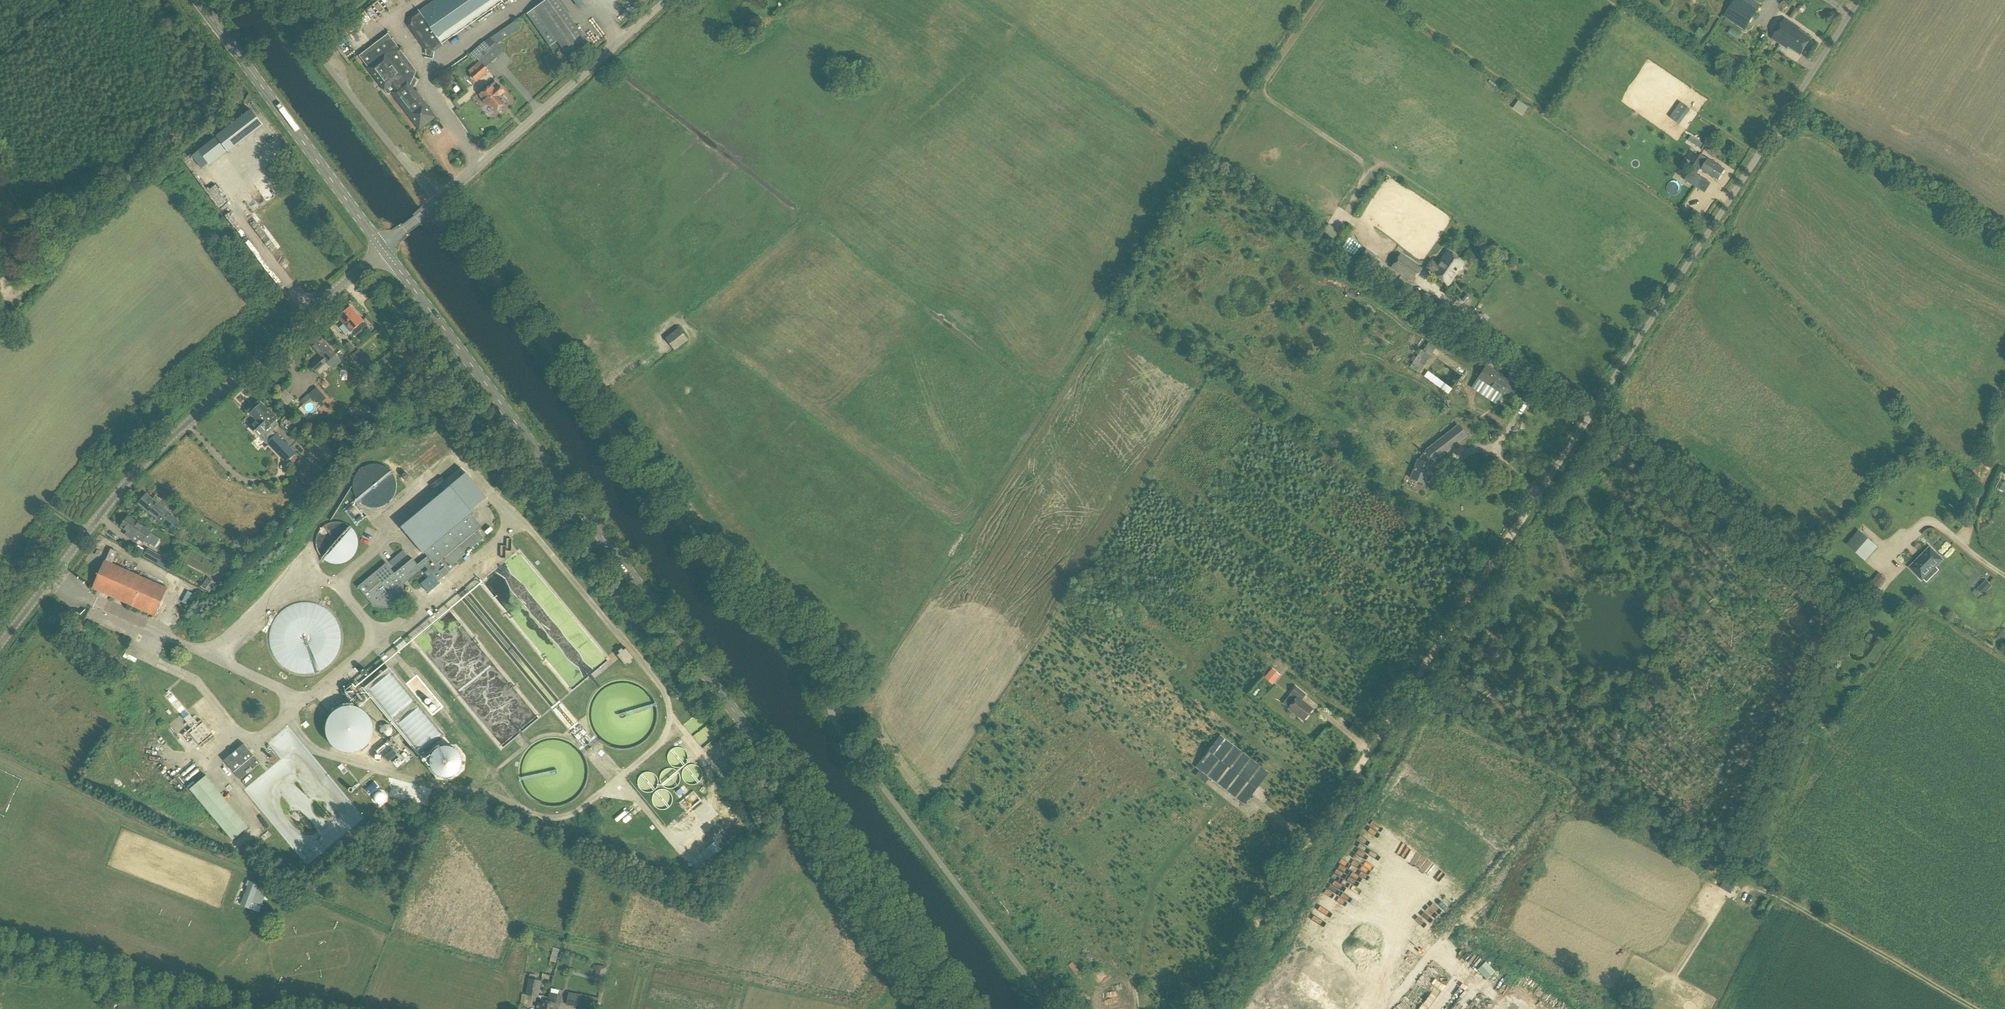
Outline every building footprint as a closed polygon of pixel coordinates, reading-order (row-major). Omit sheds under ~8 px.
[(410,18),(409,26),(426,50),(433,51),(442,44),(503,2),(506,0),(436,0),(419,11),(410,18)] [(550,47),(558,41),(569,58),(589,44),(558,0),(546,0),(527,14),(550,47)] [(1744,30),(1757,9),(1743,0),(1733,0),(1723,16),(1744,30)] [(1789,47),(1800,54),(1811,38),(1799,30),(1800,28),(1784,18),(1771,38),(1788,49),(1789,47)] [(515,21),(492,37),(497,45),(520,29),(515,21)] [(360,55),(368,66),(367,67),(384,90),(385,90),(388,94),(391,92),(419,130),(436,117),(411,83),(416,71),(388,34),(360,55)] [(479,61),(469,70),(472,72),(470,74),(471,76),(471,78),(473,80),(475,80),(477,82),(489,71),(486,67),(496,58),(489,50),(488,48),(485,51),(481,46),(472,53),(479,61)] [(486,91),(481,95),(484,99),(483,101),(487,106),(490,106),(495,112),(496,111),(497,112),(499,112),(503,109),(503,107),(502,106),(506,103),(500,96),(505,92),(496,82),(492,86),(486,91)] [(1691,109),(1681,102),(1671,117),(1680,124),(1691,109)] [(251,109),(217,136),(227,148),(229,152),(263,125),(251,109)] [(227,148),(217,136),(198,151),(208,163),(227,148)] [(1700,149),(1703,145),(1691,137),(1688,142),(1700,149)] [(1701,154),(1694,165),(1702,170),(1719,179),(1725,169),(1709,159),(1701,154)] [(1359,261),(1369,267),(1375,257),(1365,250),(1359,261)] [(1432,260),(1427,268),(1434,272),(1448,282),(1462,262),(1448,252),(1439,265),(1432,260)] [(1392,267),(1412,280),(1421,268),(1400,254),(1392,267)] [(350,306),(338,316),(345,324),(352,332),(352,331),(355,335),(367,325),(364,322),(357,314),(350,306)] [(686,338),(677,329),(666,340),(674,349),(686,338)] [(309,343),(320,357),(311,365),(316,371),(326,363),(325,363),(336,354),(319,334),(309,343)] [(364,344),(368,350),(375,345),(371,339),(364,344)] [(1416,357),(1413,362),(1409,367),(1419,373),(1436,347),(1429,342),(1423,350),(1421,349),(1416,357)] [(345,346),(350,354),(355,350),(350,343),(345,346)] [(1432,370),(1441,360),(1434,354),(1425,364),(1432,370)] [(364,358),(357,362),(361,367),(367,363),(364,358)] [(1477,378),(1484,382),(1478,391),(1497,404),(1503,394),(1513,401),(1521,388),(1486,365),(1477,378)] [(285,402),(292,395),(284,386),(276,393),(285,402)] [(298,386),(294,389),(300,395),(304,392),(298,386)] [(316,402),(319,406),(327,399),(317,388),(308,395),(311,399),(315,403),(316,402)] [(249,427),(258,437),(278,418),(269,409),(268,410),(262,403),(250,413),(257,420),(249,427)] [(1418,459),(1411,478),(1424,483),(1431,465),(1435,460),(1466,435),(1458,425),(1432,445),(1426,450),(1423,454),(1419,460),(1418,459)] [(267,443),(286,462),(295,453),(277,434),(267,443)] [(403,486),(403,485),(403,480),(401,476),(399,472),(396,468),(392,465),(388,463),(385,462),(379,462),(374,462),(370,464),(366,466),(363,469),(360,473),(358,477),(356,481),(356,486),(357,491),(358,495),(361,499),(364,503),(368,506),(372,507),(376,508),(381,509),(386,508),(389,507),(393,505),(396,502),(399,499),(401,495),(403,490),(403,486)] [(487,498),(466,473),(451,486),(471,510),(487,498)] [(386,564),(358,587),(370,602),(371,603),(374,606),(392,608),(403,599),(403,598),(404,585),(403,584),(405,583),(425,565),(438,581),(459,564),(456,561),(483,538),(477,530),(482,526),(472,514),(474,513),(473,512),(472,512),(451,486),(401,527),(424,554),(425,553),(428,556),(418,565),(413,558),(394,574),(386,564)] [(147,494),(139,504),(174,532),(180,523),(171,516),(172,514),(160,505),(163,502),(156,496),(154,499),(147,494)] [(345,508),(358,523),(365,517),(352,502),(345,508)] [(129,516),(121,527),(128,531),(125,535),(133,541),(135,537),(143,543),(144,541),(150,545),(156,537),(150,533),(151,532),(154,529),(146,523),(144,526),(129,516)] [(364,542),(363,538),(362,533),(360,529),(357,525),(354,522),(350,520),(345,519),(341,518),(337,519),(333,520),(328,522),(325,525),(322,528),(319,533),(318,537),(318,541),(318,545),(319,550),(321,554),(324,558),(328,561),(331,563),(335,564),(340,565),(343,565),(348,563),(353,561),(357,558),(360,555),(362,551),(363,546),(364,542)] [(1871,554),(1877,547),(1860,531),(1853,538),(1871,554)] [(1848,537),(1843,542),(1855,553),(1860,547),(1848,537)] [(1930,547),(1910,567),(1922,580),(1942,560),(1930,547)] [(143,557),(157,565),(161,558),(162,556),(148,548),(143,557)] [(93,588),(155,616),(167,589),(112,564),(117,552),(111,549),(106,561),(105,561),(93,588)] [(161,558),(157,565),(165,569),(169,563),(161,558)] [(1879,574),(1869,585),(1875,591),(1885,579),(1879,574)] [(1977,575),(1971,581),(1977,586),(1982,581),(1977,575)] [(466,588),(479,580),(477,576),(464,583),(466,588)] [(1976,587),(1983,594),(1983,593),(1992,585),(1986,578),(1976,587)] [(209,579),(203,588),(209,592),(215,583),(209,579)] [(617,655),(625,665),(634,658),(626,648),(617,655)] [(1265,678),(1272,684),(1280,675),(1272,668),(1265,678)] [(390,669),(367,689),(424,757),(447,738),(390,669)] [(347,690),(354,700),(363,703),(365,701),(363,693),(355,683),(347,690)] [(1288,708),(1304,720),(1313,709),(1301,700),(1305,695),(1295,687),(1291,692),(1297,697),(1288,708)] [(373,734),(373,729),(373,724),(372,720),(370,716),(367,713),(363,710),(359,707),(355,706),(351,705),(346,705),(342,707),(337,708),(334,711),(331,714),(328,718),(326,722),(326,727),(326,731),(326,736),(328,740),(331,744),(334,747),(338,750),(342,752),(346,753),(351,753),(355,752),(360,751),(363,749),(367,746),(370,742),(372,738),(373,734)] [(188,725),(191,729),(188,732),(202,749),(215,738),(201,721),(198,724),(194,719),(188,725)] [(385,733),(389,724),(381,720),(377,730),(385,733)] [(279,757),(298,744),(298,745),(300,743),(287,724),(266,738),(279,757)] [(583,726),(578,728),(577,726),(572,728),(577,743),(588,739),(583,726)] [(1220,735),(1196,767),(1244,805),(1259,786),(1269,773),(1220,735)] [(374,757),(374,758),(375,759),(375,760),(376,760),(376,761),(377,761),(378,761),(379,761),(380,761),(380,760),(381,760),(381,759),(382,759),(382,758),(383,759),(384,757),(388,762),(402,750),(392,738),(377,751),(379,754),(378,754),(377,754),(376,754),(375,755),(375,756),(374,756),(374,757)] [(224,760),(234,771),(240,779),(260,763),(244,744),(224,760)] [(191,790),(233,840),(247,828),(205,778),(191,790)] [(664,783),(656,788),(660,794),(668,788),(664,783)] [(243,790),(237,794),(242,800),(248,796),(243,790)] [(625,809),(618,811),(622,820),(628,817),(625,809)] [(689,863),(696,870),(728,843),(722,836),(689,863)] [(1726,877),(1720,887),(1730,893),(1736,884),(1726,877)] [(241,905),(250,909),(252,902),(261,905),(267,887),(259,884),(248,880),(245,885),(247,886),(241,905)] [(550,962),(556,963),(559,950),(553,948),(550,962)] [(548,971),(546,979),(551,981),(555,969),(552,968),(551,971),(548,971)] [(527,995),(538,997),(542,978),(530,976),(527,995)] [(1489,986),(1485,990),(1490,995),(1494,990),(1489,986)] [(546,1008),(558,1008),(559,1004),(559,1003),(560,996),(549,993),(548,1001),(547,1001),(546,1008)] [(586,1008),(590,1008),(595,1008),(597,999),(592,998),(569,993),(567,1005),(586,1008)] [(547,1001),(539,1000),(537,1008),(546,1008),(547,1001)]
